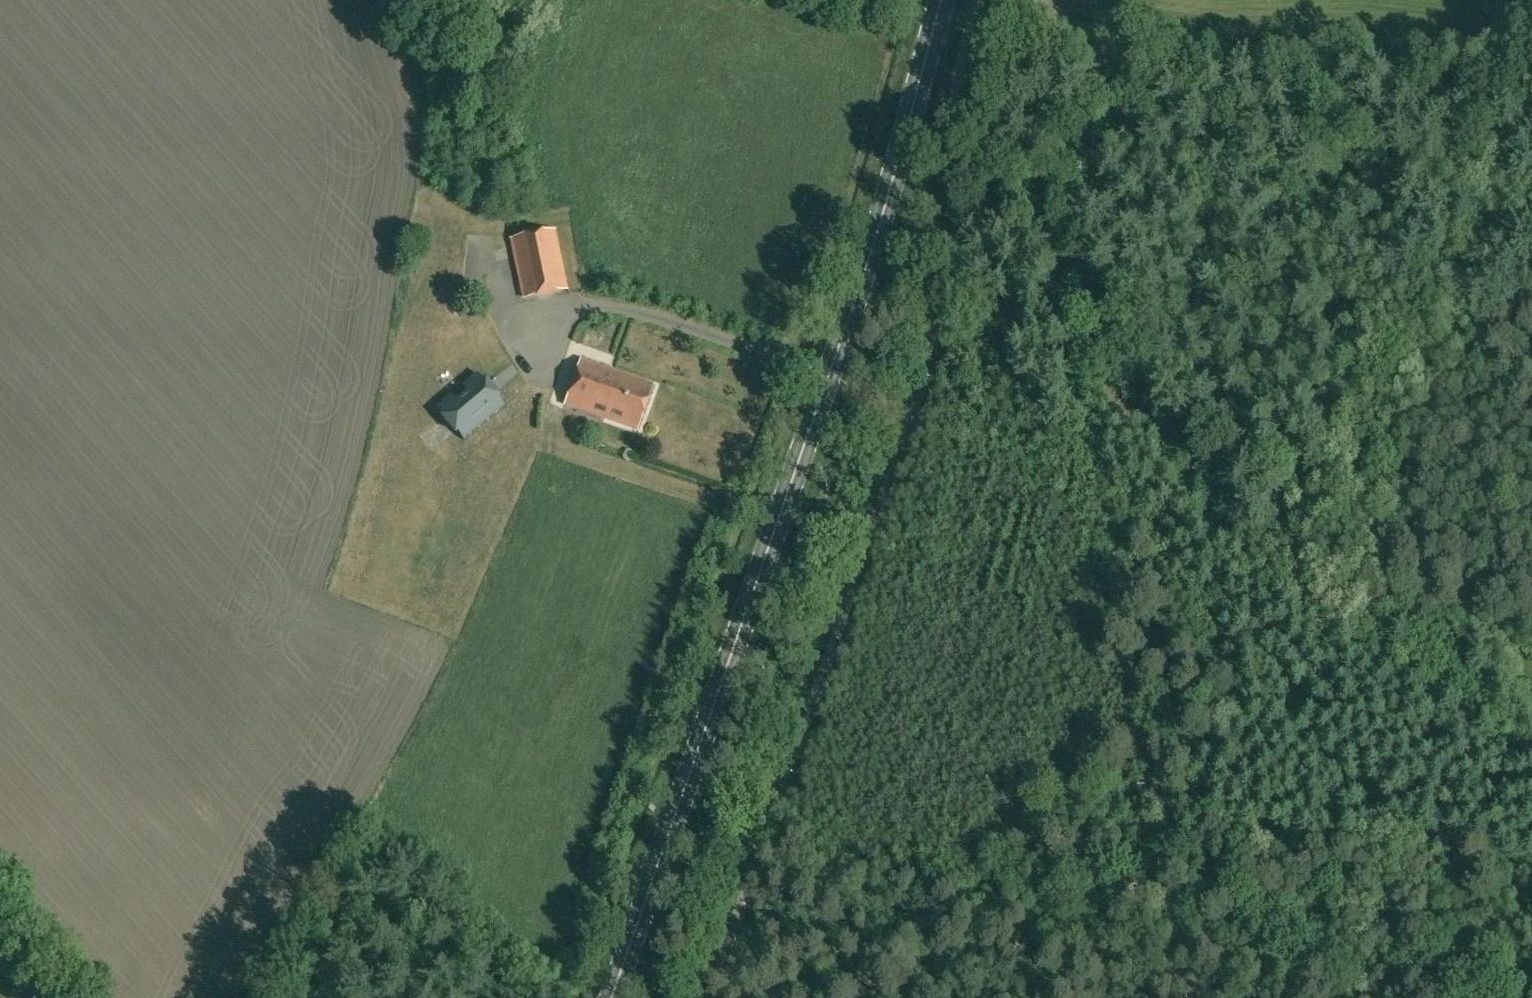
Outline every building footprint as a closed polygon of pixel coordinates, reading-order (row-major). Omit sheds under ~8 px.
[(566,289),(555,231),(513,239),(524,297),(566,289)] [(568,370),(574,351),(565,348),(559,367),(568,370)] [(636,430),(652,386),(579,360),(564,404),(636,430)] [(450,395),(435,407),(463,440),(504,406),(476,373),(461,386),(466,392),(455,401),(450,395)]
